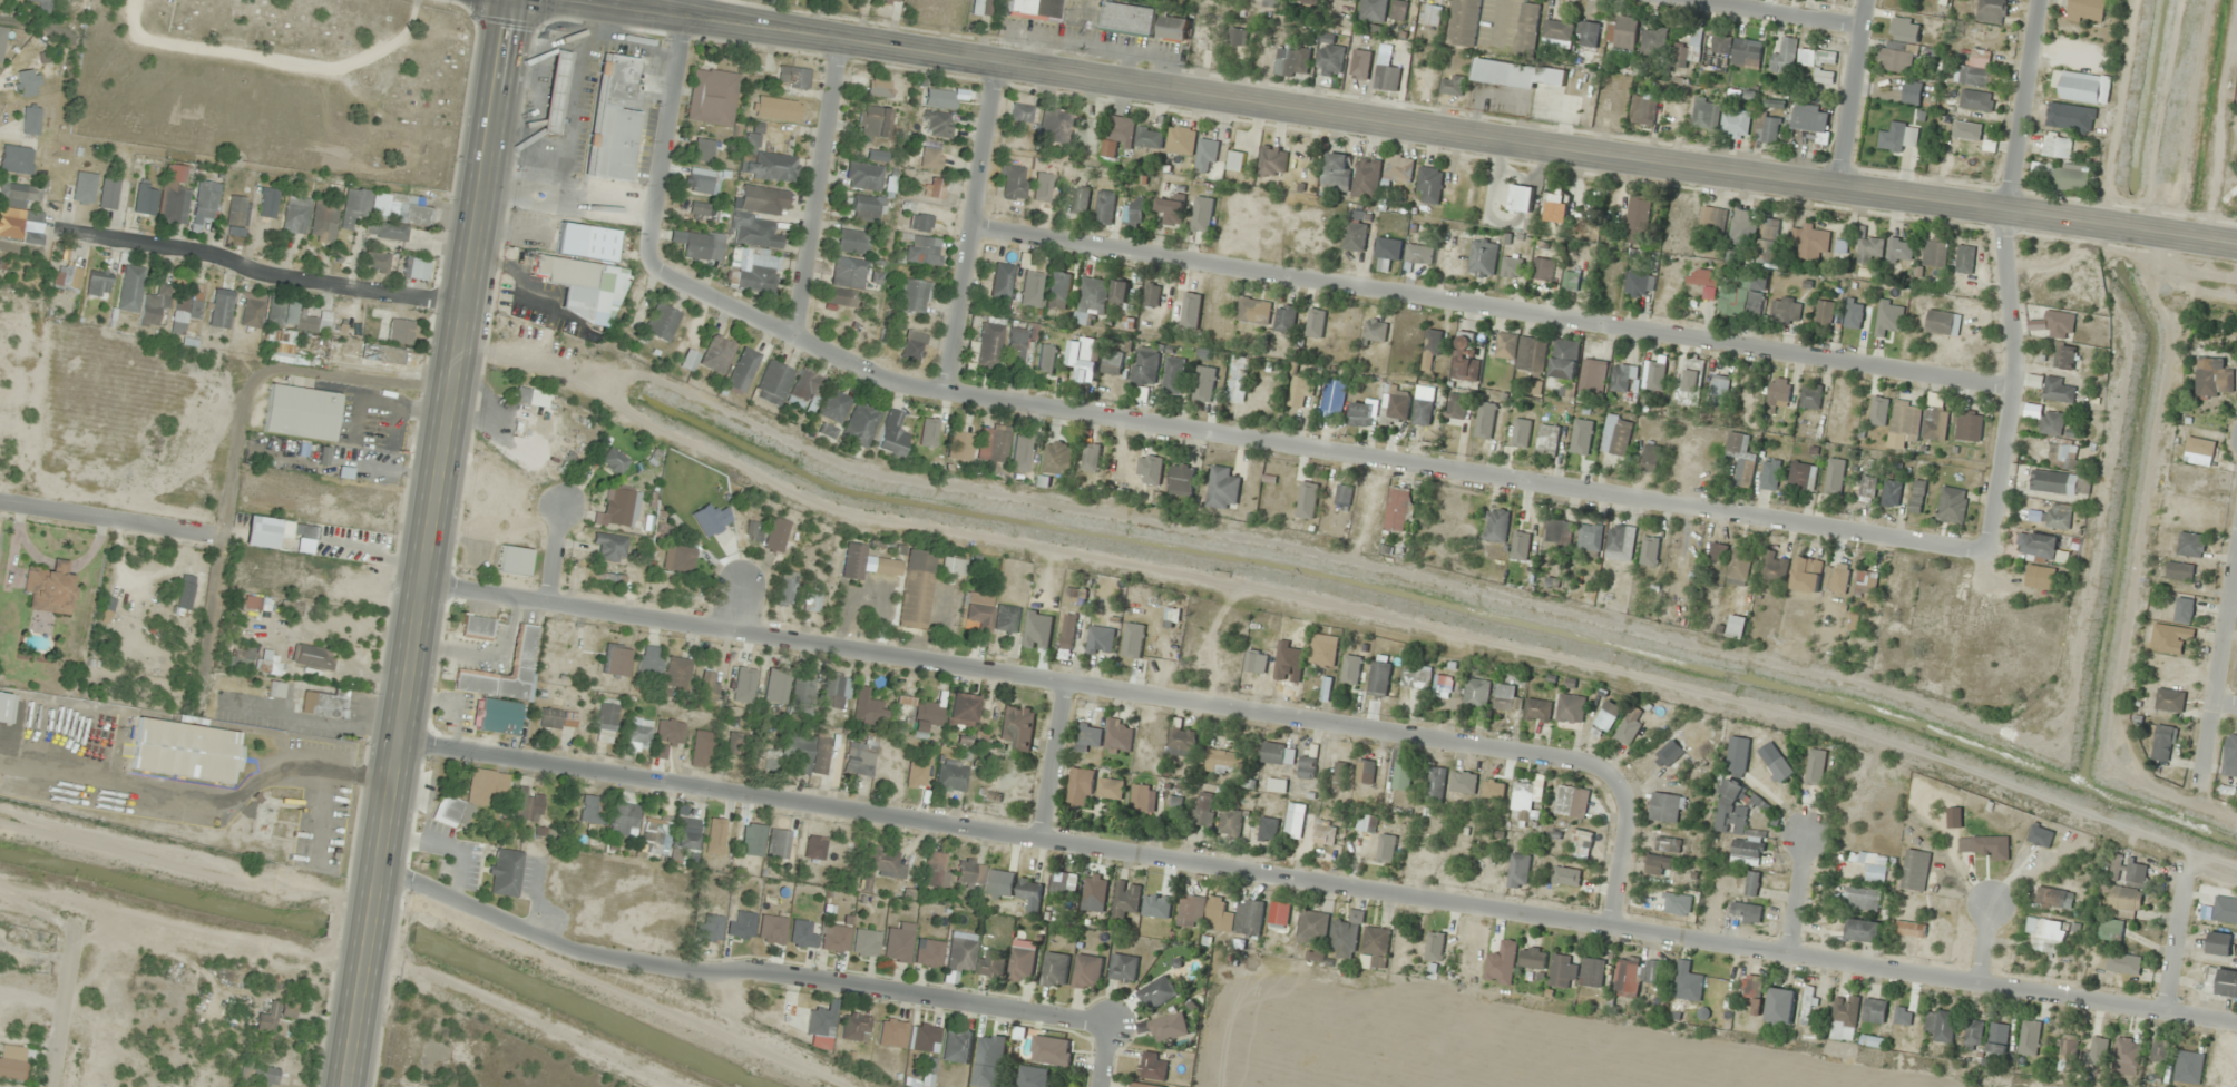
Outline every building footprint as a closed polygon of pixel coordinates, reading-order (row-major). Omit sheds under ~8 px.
[(40,3),(38,11),(48,14),(51,0),(26,0),(40,3)] [(995,0),(973,0),(973,16),(996,15),(995,0)] [(1007,17),(1058,22),(1060,0),(1009,0),(1007,17)] [(1387,0),(1360,0),(1358,19),(1384,22),(1387,0)] [(1402,21),(1406,1),(1401,0),(1394,0),(1390,19),(1402,21)] [(1481,0),(1452,0),(1446,43),(1474,47),(1481,0)] [(2005,0),(1978,0),(1975,21),(2001,25),(2005,0)] [(2066,18),(2101,24),(2105,0),(2069,0),(2066,18)] [(1539,3),(1520,1),(1514,57),(1533,59),(1539,3)] [(1152,37),(1155,8),(1104,2),(1101,31),(1152,37)] [(1437,27),(1442,6),(1425,3),(1420,23),(1437,27)] [(1159,36),(1186,41),(1190,19),(1163,14),(1159,36)] [(1616,25),(1609,24),(1605,45),(1633,50),(1638,18),(1617,15),(1616,25)] [(1879,68),(1914,74),(1919,44),(1917,44),(1920,21),(1892,16),(1888,39),(1883,38),(1879,68)] [(1541,45),(1569,48),(1572,22),(1544,19),(1541,45)] [(1193,45),(1208,49),(1215,24),(1200,20),(1193,45)] [(1576,45),(1597,47),(1600,22),(1578,20),(1576,45)] [(1641,53),(1664,56),(1667,28),(1644,25),(1641,53)] [(1699,61),(1701,28),(1691,27),(1690,45),(1673,44),(1672,66),(1686,66),(1686,61),(1699,61)] [(1228,45),(1246,45),(1246,28),(1228,28),(1228,45)] [(1712,54),(1730,53),(1729,35),(1711,36),(1712,54)] [(1769,50),(1772,73),(1795,71),(1792,37),(1783,38),(1784,49),(1769,50)] [(1760,41),(1733,40),(1732,65),(1759,66),(1760,41)] [(1342,44),(1317,44),(1317,75),(1342,75),(1342,44)] [(1306,77),(1308,49),(1276,46),(1274,75),(1306,77)] [(1953,81),(1985,88),(1992,52),(1971,47),(1967,68),(1956,66),(1953,81)] [(1836,52),(1799,48),(1798,62),(1835,66),(1836,52)] [(564,51),(548,51),(546,135),(562,135),(564,51)] [(585,176),(631,181),(640,112),(632,111),(638,59),(600,54),(585,176)] [(1563,85),(1565,69),(1475,59),(1472,81),(1535,89),(1536,82),(1563,85)] [(1398,66),(1375,65),(1374,90),(1397,92),(1398,66)] [(685,121),(732,128),(739,74),(692,67),(685,121)] [(787,89),(787,94),(807,96),(809,69),(779,67),(777,88),(787,89)] [(1814,82),(1833,84),(1834,71),(1815,69),(1814,82)] [(2111,76),(2062,70),(2058,99),(2107,105),(2111,76)] [(17,77),(19,97),(39,95),(37,75),(17,77)] [(1441,95),(1463,95),(1463,75),(1441,75),(1441,95)] [(890,99),(893,81),(869,77),(866,94),(890,99)] [(1991,113),(1994,94),(1962,88),(1958,106),(1991,113)] [(954,91),(926,89),(924,106),(952,108),(954,91)] [(1653,126),(1658,96),(1634,92),(1629,122),(1653,126)] [(1692,127),(1717,128),(1718,98),(1693,97),(1692,127)] [(1009,121),(1031,124),(1033,106),(1011,103),(1009,121)] [(39,136),(40,105),(23,105),(22,135),(39,136)] [(890,110),(861,105),(856,134),(885,139),(890,110)] [(1793,130),(1828,130),(1828,105),(1793,105),(1793,130)] [(1037,140),(1065,145),(1071,113),(1043,108),(1037,140)] [(1748,110),(1721,110),(1721,137),(1748,137),(1748,110)] [(951,138),(954,114),(925,111),(923,136),(951,138)] [(1776,145),(1780,116),(1757,113),(1753,142),(1776,145)] [(1113,158),(1118,145),(1127,148),(1136,122),(1112,114),(1098,153),(1113,158)] [(1983,124),(1955,120),(1952,136),(1980,141),(1983,124)] [(742,177),(797,184),(800,158),(759,152),(763,124),(749,122),(742,177)] [(1163,130),(1138,125),(1134,145),(1159,149),(1163,130)] [(1166,152),(1193,154),(1195,128),(1169,126),(1166,152)] [(1905,133),(1879,132),(1878,149),(1904,151),(1904,147),(1917,148),(1918,128),(1905,127),(1905,133)] [(2069,158),(2071,137),(2044,134),(2042,156),(2069,158)] [(1213,172),(1219,141),(1199,138),(1194,168),(1213,172)] [(718,142),(696,139),(693,161),(715,164),(718,142)] [(1282,179),(1287,149),(1261,145),(1256,174),(1282,179)] [(0,147),(0,173),(32,173),(32,147),(0,147)] [(941,149),(922,148),(920,168),(940,170),(941,149)] [(867,160),(885,162),(886,152),(868,150),(867,160)] [(1227,170),(1242,172),(1245,153),(1230,150),(1227,170)] [(1323,193),(1349,193),(1349,154),(1323,154),(1323,193)] [(1385,176),(1411,179),(1413,157),(1387,154),(1385,176)] [(1374,199),(1381,161),(1358,156),(1351,195),(1374,199)] [(882,168),(848,161),(843,186),(877,192),(882,168)] [(2083,194),(2090,171),(2056,161),(2050,184),(2083,194)] [(93,166),(83,165),(79,207),(89,209),(93,166)] [(1026,167),(1001,166),(1000,198),(1025,199),(1026,167)] [(1443,169),(1420,166),(1416,201),(1438,203),(1443,169)] [(720,195),(721,170),(687,168),(686,193),(720,195)] [(1033,201),(1049,203),(1051,174),(1035,173),(1033,201)] [(943,201),(948,181),(928,176),(923,196),(943,201)] [(120,181),(103,178),(98,208),(115,211),(120,181)] [(24,210),(25,201),(39,202),(41,186),(0,181),(0,182),(0,240),(40,245),(44,213),(24,210)] [(193,217),(213,220),(219,184),(199,181),(193,217)] [(158,186),(138,182),(133,213),(153,216),(158,186)] [(1180,226),(1184,195),(1168,193),(1170,184),(1159,183),(1155,212),(1164,213),(1163,224),(1180,226)] [(1529,212),(1533,187),(1512,183),(1507,209),(1529,212)] [(785,216),(789,191),(742,185),(738,209),(785,216)] [(1068,187),(1071,213),(1089,211),(1085,185),(1068,187)] [(181,226),(192,194),(170,186),(159,219),(181,226)] [(280,191),(263,188),(257,216),(274,220),(280,191)] [(353,232),(355,218),(367,219),(370,191),(346,188),(341,230),(353,232)] [(1094,221),(1111,224),(1115,191),(1098,189),(1094,221)] [(1539,219),(1564,223),(1568,193),(1543,190),(1539,219)] [(429,227),(431,208),(421,207),(422,197),(375,192),(372,219),(367,219),(365,237),(405,241),(407,224),(429,227)] [(1190,230),(1208,232),(1213,198),(1195,195),(1190,230)] [(883,221),(884,197),(852,196),(851,219),(883,221)] [(1628,242),(1647,242),(1647,196),(1628,196),(1628,242)] [(246,237),(246,197),(227,197),(227,237),(246,237)] [(309,199),(286,197),(282,236),(305,238),(309,199)] [(316,198),(309,241),(332,245),(339,202),(316,198)] [(1123,199),(1123,227),(1141,227),(1141,199),(1123,199)] [(709,204),(690,202),(688,217),(707,219),(709,204)] [(1719,238),(1728,212),(1705,205),(1697,231),(1719,238)] [(1758,221),(1750,220),(1752,212),(1735,208),(1728,242),(1753,247),(1758,221)] [(772,234),(775,220),(734,212),(728,241),(780,251),(782,236),(772,234)] [(932,216),(910,213),(908,231),(930,234),(932,216)] [(1777,267),(1777,218),(1760,218),(1760,267),(1777,267)] [(1819,262),(1831,233),(1798,219),(1789,242),(1801,247),(1798,253),(1819,262)] [(1367,224),(1347,220),(1342,248),(1362,252),(1367,224)] [(836,250),(867,255),(870,234),(839,229),(836,250)] [(723,235),(672,230),(670,244),(683,245),(682,259),(721,263),(723,235)] [(940,238),(906,236),(904,264),(939,265),(940,238)] [(1498,242),(1473,237),(1466,274),(1491,278),(1498,242)] [(1856,262),(1882,263),(1882,238),(1857,237),(1856,262)] [(1887,261),(1912,262),(1913,239),(1888,238),(1887,261)] [(1946,238),(1923,238),(1923,266),(1946,266),(1946,238)] [(1975,246),(1958,244),(1955,272),(1972,274),(1975,246)] [(1433,245),(1405,245),(1405,265),(1433,265),(1433,245)] [(779,253),(732,247),(727,287),(774,293),(779,253)] [(386,274),(390,256),(368,252),(364,270),(386,274)] [(624,270),(536,253),(532,274),(544,277),(543,282),(566,287),(560,318),(613,328),(624,270)] [(1517,278),(1520,257),(1503,254),(1499,276),(1517,278)] [(866,262),(835,256),(830,284),(861,289),(866,262)] [(1551,282),(1555,260),(1534,256),(1530,278),(1551,282)] [(427,282),(431,262),(408,257),(404,277),(427,282)] [(84,267),(59,262),(53,290),(78,294),(84,267)] [(991,297),(1009,299),(1014,266),(995,263),(991,297)] [(137,314),(144,268),(124,265),(117,310),(137,314)] [(112,273),(89,270),(86,295),(108,298),(112,273)] [(1043,274),(1026,270),(1019,304),(1036,308),(1043,274)] [(1064,310),(1071,273),(1052,270),(1045,307),(1064,310)] [(1561,289),(1577,290),(1579,271),(1563,270),(1561,289)] [(1716,270),(1688,270),(1688,286),(1703,286),(1703,300),(1716,300),(1716,270)] [(1624,293),(1652,296),(1655,274),(1627,271),(1624,293)] [(1765,274),(1740,271),(1738,286),(1721,285),(1718,313),(1760,317),(1765,274)] [(1108,279),(1081,277),(1076,323),(1087,324),(1088,313),(1105,315),(1108,279)] [(896,309),(925,314),(930,283),(901,278),(896,309)] [(1112,303),(1127,304),(1128,281),(1113,280),(1112,303)] [(1156,308),(1161,285),(1148,282),(1143,305),(1156,308)] [(146,293),(140,325),(157,328),(161,309),(167,310),(172,285),(159,283),(156,295),(146,293)] [(856,294),(829,287),(825,301),(852,308),(856,294)] [(208,327),(228,330),(233,291),(214,289),(208,327)] [(1181,327),(1197,329),(1200,293),(1184,291),(1181,327)] [(1877,332),(1905,332),(1904,295),(1893,295),(1893,314),(1877,314),(1877,332)] [(1267,326),(1271,302),(1241,296),(1236,320),(1267,326)] [(265,323),(291,328),(296,302),(270,297),(265,323)] [(1771,323),(1800,323),(1800,297),(1771,297),(1771,323)] [(199,321),(198,298),(173,299),(174,334),(185,333),(184,322),(199,321)] [(1859,329),(1864,301),(1847,298),(1842,326),(1859,329)] [(1811,324),(1831,327),(1834,302),(1815,299),(1811,324)] [(241,331),(261,331),(261,300),(241,300),(241,331)] [(668,344),(681,313),(656,302),(642,333),(668,344)] [(1296,306),(1278,303),(1273,330),(1291,333),(1296,306)] [(411,345),(414,323),(391,320),(392,310),(372,308),(370,318),(381,319),(378,341),(411,345)] [(1320,338),(1325,310),(1310,308),(1305,336),(1320,338)] [(1958,335),(1961,314),(1928,309),(1925,330),(1958,335)] [(296,316),(295,331),(328,333),(329,312),(319,311),(319,317),(296,316)] [(2073,311),(2045,311),(2045,337),(2073,337),(2073,311)] [(1362,343),(1384,345),(1386,320),(1365,318),(1362,343)] [(976,367),(997,370),(1003,324),(982,321),(976,367)] [(1030,330),(1011,327),(1005,363),(1024,366),(1030,330)] [(1440,355),(1444,331),(1428,328),(1423,352),(1440,355)] [(918,363),(926,335),(907,330),(899,357),(918,363)] [(294,346),(282,342),(285,334),(278,331),(271,354),(290,360),(294,346)] [(1475,382),(1480,350),(1470,348),(1472,333),(1459,331),(1452,378),(1475,382)] [(1516,333),(1496,332),(1495,357),(1516,358),(1516,333)] [(700,364),(723,374),(736,345),(713,334),(700,364)] [(1515,369),(1541,374),(1547,339),(1521,335),(1515,369)] [(1067,365),(1078,367),(1075,379),(1093,381),(1099,343),(1071,338),(1067,365)] [(1547,376),(1572,381),(1579,343),(1555,338),(1547,376)] [(403,350),(362,344),(360,358),(401,364),(403,350)] [(1037,373),(1052,375),(1056,346),(1040,345),(1037,373)] [(1130,381),(1152,385),(1159,350),(1137,345),(1130,381)] [(2074,345),(2052,345),(2052,369),(2074,369),(2074,345)] [(761,355),(744,347),(726,386),(743,394),(761,355)] [(691,373),(700,355),(688,349),(679,366),(691,373)] [(1100,373),(1119,376),(1123,353),(1105,349),(1100,373)] [(1248,357),(1232,355),(1225,401),(1242,403),(1248,357)] [(1162,393),(1180,394),(1183,358),(1166,356),(1162,393)] [(1677,403),(1696,407),(1704,360),(1684,357),(1677,403)] [(2233,396),(2232,369),(2223,369),(2223,357),(2195,357),(2195,396),(2233,396)] [(753,395),(779,407),(795,371),(769,360),(753,395)] [(1600,393),(1606,365),(1583,360),(1577,388),(1600,393)] [(1665,363),(1649,361),(1646,390),(1661,392),(1665,363)] [(1609,389),(1632,394),(1637,367),(1614,362),(1609,389)] [(1210,403),(1216,368),(1198,365),(1191,399),(1210,403)] [(809,412),(824,378),(802,368),(787,402),(809,412)] [(1305,408),(1312,378),(1293,374),(1286,404),(1305,408)] [(1725,405),(1730,376),(1713,374),(1708,402),(1725,405)] [(2042,399),(2072,403),(2074,387),(2064,386),(2065,378),(2045,375),(2042,399)] [(1344,381),(1327,377),(1319,415),(1336,418),(1344,381)] [(1790,405),(1787,377),(1765,379),(1768,408),(1790,405)] [(263,434),(334,442),(340,393),(269,384),(263,434)] [(1823,396),(1822,384),(1800,385),(1801,409),(1828,408),(1828,396),(1823,396)] [(513,402),(545,409),(548,395),(516,388),(513,402)] [(816,414),(837,425),(852,400),(830,388),(816,414)] [(1409,419),(1409,390),(1384,390),(1384,419),(1409,419)] [(1446,418),(1463,421),(1468,394),(1450,391),(1446,418)] [(1949,409),(1941,408),(1942,394),(1928,392),(1923,438),(1945,441),(1949,409)] [(1884,427),(1890,398),(1874,395),(1868,424),(1884,427)] [(1429,426),(1432,400),(1415,398),(1412,424),(1429,426)] [(1372,426),(1372,399),(1350,399),(1350,426),(1372,426)] [(1922,404),(1895,400),(1888,440),(1916,444),(1922,404)] [(864,449),(882,413),(857,401),(840,437),(864,449)] [(1496,404),(1480,401),(1474,437),(1489,440),(1496,404)] [(909,432),(898,428),(903,415),(889,409),(874,448),(899,458),(909,432)] [(1983,415),(1959,411),(1955,440),(1979,443),(1983,415)] [(2063,412),(2041,411),(2040,434),(2062,435),(2063,412)] [(1633,421),(1609,414),(1598,451),(1622,458),(1633,421)] [(919,446),(935,448),(938,419),(922,417),(919,446)] [(1526,448),(1530,420),(1514,418),(1511,446),(1526,448)] [(1568,453),(1587,456),(1593,421),(1575,418),(1568,453)] [(818,433),(831,439),(836,429),(823,423),(818,433)] [(978,460),(993,462),(992,471),(1004,473),(1010,428),(983,424),(978,460)] [(1535,454),(1556,456),(1559,426),(1538,424),(1535,454)] [(967,462),(975,433),(954,427),(946,456),(967,462)] [(1725,457),(1738,459),(1734,482),(1750,485),(1756,454),(1746,452),(1749,435),(1729,431),(1725,457)] [(1010,471),(1026,473),(1032,436),(1016,434),(1010,471)] [(2182,461),(2210,466),(2215,441),(2187,436),(2182,461)] [(1068,476),(1072,443),(1045,440),(1041,473),(1068,476)] [(2074,471),(2081,448),(2052,440),(2045,462),(2074,471)] [(1100,444),(1085,441),(1081,470),(1096,472),(1100,444)] [(1641,470),(1655,472),(1659,445),(1644,443),(1641,470)] [(628,461),(610,447),(598,462),(617,476),(628,461)] [(1142,483),(1158,486),(1163,457),(1147,454),(1142,483)] [(1782,461),(1765,457),(1758,487),(1775,490),(1782,461)] [(1845,459),(1828,457),(1824,494),(1841,496),(1845,459)] [(1812,491),(1817,465),(1792,460),(1787,486),(1812,491)] [(1167,493),(1190,496),(1194,465),(1171,463),(1167,493)] [(1230,467),(1210,464),(1205,507),(1235,510),(1239,479),(1228,477),(1230,467)] [(2089,475),(2032,469),(2030,490),(2087,496),(2089,475)] [(1858,501),(1872,503),(1876,477),(1862,475),(1858,501)] [(1313,518),(1318,483),(1302,480),(1297,516),(1313,518)] [(1901,482),(1884,480),(1881,506),(1898,508),(1901,482)] [(1334,501),(1348,504),(1352,486),(1338,483),(1334,501)] [(1918,513),(1925,487),(1915,484),(1908,511),(1918,513)] [(1411,489),(1390,486),(1383,529),(1403,533),(1411,489)] [(1967,490),(1941,486),(1936,520),(1962,524),(1967,490)] [(640,493),(608,488),(602,523),(633,528),(640,493)] [(2065,532),(2072,508),(2050,501),(2046,514),(2030,509),(2027,520),(2065,532)] [(712,512),(708,504),(690,514),(704,538),(732,522),(722,506),(712,512)] [(1482,539),(1503,544),(1510,511),(1489,507),(1482,539)] [(790,522),(772,517),(769,527),(749,521),(743,540),(781,551),(790,522)] [(1545,544),(1571,544),(1571,519),(1545,519),(1545,544)] [(1604,557),(1629,562),(1636,527),(1611,522),(1604,557)] [(282,538),(315,538),(315,524),(282,524),(282,538)] [(1602,527),(1580,524),(1575,556),(1598,559),(1602,527)] [(1526,561),(1530,533),(1514,530),(1509,558),(1526,561)] [(2053,561),(2057,536),(2018,530),(2015,555),(2053,561)] [(2203,534),(2179,532),(2177,554),(2201,557),(2203,534)] [(601,549),(600,561),(624,563),(625,536),(594,534),(593,548),(601,549)] [(1656,566),(1659,537),(1643,536),(1640,564),(1656,566)] [(1724,563),(1728,545),(1712,541),(1707,559),(1724,563)] [(840,576),(859,581),(867,547),(847,542),(840,576)] [(533,551),(501,545),(496,571),(528,576),(533,551)] [(694,548),(665,545),(662,570),(691,573),(694,548)] [(1745,586),(1752,549),(1732,545),(1725,582),(1745,586)] [(934,552),(906,549),(897,628),(926,631),(934,552)] [(1758,581),(1782,586),(1789,555),(1765,551),(1758,581)] [(965,560),(944,556),(941,572),(962,576),(965,560)] [(1791,588),(1817,592),(1822,560),(1796,556),(1791,588)] [(873,572),(900,576),(902,561),(875,557),(873,572)] [(30,610),(70,616),(77,576),(67,574),(69,561),(53,559),(52,569),(27,565),(22,596),(32,598),(30,610)] [(2164,577),(2191,582),(2194,565),(2167,560),(2164,577)] [(1850,565),(1827,561),(1822,590),(1845,594),(1850,565)] [(2053,567),(2027,565),(2025,586),(2052,588),(2053,567)] [(1886,599),(1912,601),(1914,571),(1888,569),(1886,599)] [(1877,572),(1857,570),(1855,592),(1874,594),(1877,572)] [(183,571),(175,613),(188,616),(192,596),(203,598),(208,576),(183,571)] [(624,576),(593,572),(592,579),(623,584),(624,576)] [(776,604),(792,606),(795,579),(780,577),(776,604)] [(1084,588),(1064,588),(1064,601),(1084,601),(1084,588)] [(961,630),(987,633),(992,594),(966,591),(961,630)] [(274,614),(276,599),(243,593),(240,609),(274,614)] [(821,594),(804,594),(803,611),(820,611),(821,594)] [(2194,599),(2176,597),(2173,621),(2191,623),(2194,599)] [(305,615),(305,602),(281,602),(281,615),(305,615)] [(993,632),(1016,634),(1019,608),(996,605),(993,632)] [(1060,648),(1072,649),(1075,614),(1063,613),(1060,648)] [(1726,636),(1742,639),(1746,617),(1730,614),(1726,636)] [(461,638),(490,641),(492,619),(463,616),(461,638)] [(1122,656),(1141,658),(1144,624),(1125,622),(1122,656)] [(537,626),(515,624),(508,676),(455,669),(452,691),(528,701),(537,626)] [(2179,654),(2181,640),(2191,641),(2193,629),(2153,624),(2149,650),(2179,654)] [(1087,653),(1112,654),(1113,628),(1088,627),(1087,653)] [(1309,664),(1333,667),(1338,636),(1314,633),(1309,664)] [(627,676),(631,647),(605,644),(602,674),(627,676)] [(635,673),(657,679),(664,650),(642,644),(635,673)] [(333,649),(296,646),(294,665),(331,669),(333,649)] [(1264,673),(1264,651),(1245,650),(1244,673),(1264,673)] [(229,654),(232,671),(253,668),(251,651),(229,654)] [(280,676),(280,652),(257,652),(257,676),(280,676)] [(1357,684),(1361,657),(1345,655),(1341,682),(1357,684)] [(665,687),(687,688),(688,659),(666,658),(665,687)] [(1396,664),(1383,661),(1381,670),(1372,668),(1367,689),(1389,694),(1396,664)] [(755,669),(736,667),(733,702),(751,704),(755,669)] [(1430,667),(1401,667),(1401,688),(1430,688),(1430,667)] [(786,670),(765,670),(765,703),(786,703),(786,670)] [(714,703),(719,674),(702,671),(697,700),(714,703)] [(850,677),(824,674),(820,707),(846,710),(850,677)] [(1451,690),(1452,675),(1438,675),(1437,690),(1451,690)] [(1331,678),(1324,677),(1319,700),(1327,701),(1331,678)] [(810,715),(812,679),(792,678),(790,714),(810,715)] [(1487,679),(1463,679),(1463,707),(1487,707),(1487,679)] [(282,699),(285,684),(269,682),(267,696),(282,699)] [(1519,710),(1520,686),(1495,685),(1494,708),(1519,710)] [(881,727),(884,702),(866,700),(868,689),(856,687),(852,724),(881,727)] [(2182,712),(2184,691),(2157,688),(2155,709),(2182,712)] [(300,716),(344,721),(347,695),(303,689),(300,716)] [(0,693),(0,723),(13,725),(17,695),(0,693)] [(973,727),(977,696),(950,693),(947,725),(973,727)] [(1584,696),(1557,694),(1556,721),(1582,722),(1584,696)] [(521,704),(476,698),(472,730),(517,736),(521,704)] [(941,727),(944,703),(896,698),(893,722),(912,724),(911,732),(927,734),(928,725),(941,727)] [(1524,720),(1549,722),(1551,701),(1526,699),(1524,720)] [(1591,724),(1603,733),(1621,709),(1609,700),(1591,724)] [(613,743),(617,704),(598,702),(594,741),(613,743)] [(1009,748),(1029,751),(1034,708),(1003,705),(999,738),(1010,739),(1009,748)] [(1614,737),(1629,746),(1641,724),(1635,721),(1640,711),(1631,706),(1614,737)] [(573,731),(577,714),(540,708),(537,727),(563,732),(564,730),(573,731)] [(1119,717),(1103,719),(1108,752),(1132,748),(1129,728),(1122,729),(1119,717)] [(137,719),(130,770),(235,784),(242,733),(137,719)] [(652,723),(629,719),(625,744),(648,748),(652,723)] [(1088,743),(1097,746),(1102,727),(1080,721),(1072,750),(1085,753),(1088,743)] [(2151,760),(2172,760),(2172,726),(2151,726),(2151,760)] [(1167,755),(1194,755),(1194,728),(1167,728),(1167,755)] [(729,754),(745,754),(745,730),(729,730),(729,754)] [(691,766),(712,768),(715,734),(695,732),(691,766)] [(780,758),(797,760),(796,773),(825,777),(830,739),(783,733),(780,758)] [(2226,733),(2223,765),(2236,766),(2236,735),(2226,733)] [(1748,737),(1729,736),(1726,771),(1746,772),(1748,737)] [(1654,754),(1666,767),(1683,751),(1671,738),(1654,754)] [(1756,751),(1777,783),(1792,773),(1771,741),(1756,751)] [(871,778),(875,746),(847,742),(843,774),(871,778)] [(1261,762),(1293,764),(1295,745),(1262,743),(1261,762)] [(1804,783),(1820,786),(1826,751),(1809,748),(1804,783)] [(1204,771),(1235,773),(1236,752),(1205,749),(1204,771)] [(1317,758),(1301,755),(1296,776),(1312,779),(1317,758)] [(1355,783),(1372,784),(1374,761),(1357,759),(1355,783)] [(1345,790),(1345,762),(1333,761),(1332,790),(1345,790)] [(1391,788),(1408,790),(1412,764),(1395,761),(1391,788)] [(966,762),(937,762),(937,792),(966,792),(966,762)] [(1088,807),(1095,770),(1072,766),(1065,803),(1088,807)] [(1424,802),(1442,804),(1445,767),(1427,766),(1424,802)] [(433,822),(469,828),(473,800),(504,805),(509,774),(470,769),(466,801),(437,797),(433,822)] [(1449,791),(1475,793),(1476,773),(1451,771),(1449,791)] [(1122,781),(1098,777),(1095,796),(1119,800),(1122,781)] [(1285,792),(1286,779),(1266,778),(1266,791),(1285,792)] [(1748,807),(1737,805),(1740,784),(1722,781),(1714,830),(1743,835),(1748,807)] [(1509,824),(1529,826),(1533,784),(1513,782),(1509,824)] [(1154,785),(1130,785),(1130,811),(1154,811),(1154,785)] [(1553,813),(1583,819),(1589,790),(1558,785),(1553,813)] [(544,792),(518,789),(515,821),(541,823),(544,792)] [(1215,795),(1195,791),(1190,822),(1209,826),(1215,795)] [(1678,822),(1681,795),(1651,792),(1648,819),(1678,822)] [(603,798),(582,795),(579,822),(600,824),(603,798)] [(1182,797),(1167,796),(1166,806),(1180,808),(1182,797)] [(1299,839),(1305,805),(1289,802),(1283,836),(1299,839)] [(610,834),(635,837),(638,806),(614,803),(610,834)] [(1218,834),(1238,837),(1242,810),(1221,808),(1218,834)] [(1377,818),(1359,813),(1355,827),(1373,832),(1377,818)] [(1257,840),(1275,842),(1278,819),(1260,817),(1257,840)] [(638,850),(658,855),(665,823),(645,818),(638,850)] [(698,821),(678,818),(672,859),(680,860),(681,849),(695,851),(698,821)] [(725,820),(708,819),(705,854),(721,856),(725,820)] [(1332,847),(1336,826),(1317,822),(1313,843),(1332,847)] [(787,859),(790,832),(772,829),(769,858),(787,859)] [(1569,845),(1590,848),(1593,832),(1572,829),(1569,845)] [(1729,861),(1758,867),(1764,833),(1749,830),(1747,841),(1733,839),(1729,861)] [(1376,861),(1393,862),(1395,835),(1379,834),(1376,861)] [(804,859),(823,861),(826,838),(806,836),(804,859)] [(1681,838),(1655,838),(1655,852),(1681,852),(1681,838)] [(905,865),(896,863),(898,850),(867,846),(863,872),(903,879),(905,865)] [(523,853),(493,848),(486,893),(516,898),(523,853)] [(1900,887),(1924,891),(1929,852),(1906,849),(1900,887)] [(1424,870),(1427,854),(1404,850),(1401,866),(1424,870)] [(1864,863),(1862,875),(1883,880),(1888,857),(1851,850),(1849,860),(1864,863)] [(943,887),(947,854),(927,852),(923,885),(943,887)] [(1507,887),(1526,889),(1530,855),(1510,853),(1507,887)] [(1676,858),(1645,854),(1643,873),(1662,875),(1663,867),(1674,868),(1676,858)] [(2148,863),(2114,854),(2108,878),(2141,887),(2148,863)] [(984,862),(959,858),(955,884),(979,889),(984,862)] [(1572,890),(1572,873),(1560,872),(1561,860),(1548,859),(1547,889),(1572,890)] [(985,893),(1011,896),(1014,872),(987,869),(985,893)] [(1757,896),(1759,872),(1747,871),(1745,895),(1757,896)] [(1049,896),(1068,896),(1068,872),(1049,872),(1049,896)] [(1107,878),(1086,875),(1080,908),(1101,912),(1107,878)] [(1039,902),(1042,880),(1019,877),(1016,899),(1039,902)] [(1123,919),(1124,911),(1137,912),(1140,883),(1115,881),(1112,918),(1123,919)] [(2106,908),(2137,915),(2142,891),(2111,884),(2106,908)] [(1879,909),(1878,887),(1844,889),(1845,911),(1879,909)] [(2071,890),(2036,887),(2034,905),(2070,909),(2071,890)] [(1143,919),(1170,921),(1171,890),(1145,889),(1143,919)] [(1176,924),(1200,928),(1205,897),(1181,893),(1176,924)] [(1259,935),(1264,901),(1238,898),(1236,913),(1223,911),(1225,898),(1209,896),(1205,927),(1259,935)] [(2215,896),(2211,919),(2236,923),(2236,900),(2215,896)] [(1289,902),(1271,901),(1268,927),(1286,930),(1289,902)] [(1731,913),(1741,914),(1740,922),(1760,923),(1762,905),(1731,902),(1731,913)] [(1353,959),(1363,912),(1352,909),(1349,922),(1334,919),(1327,954),(1353,959)] [(752,939),(754,914),(729,911),(727,936),(752,939)] [(1328,913),(1300,911),(1298,942),(1325,944),(1328,913)] [(723,917),(700,915),(697,940),(720,942),(723,917)] [(783,945),(786,918),(760,915),(757,942),(783,945)] [(1879,942),(1880,922),(1847,918),(1845,939),(1879,942)] [(2025,935),(2044,937),(2043,951),(2062,953),(2065,922),(2027,918),(2025,935)] [(1894,934),(1923,937),(1925,923),(1896,920),(1894,934)] [(815,948),(816,922),(791,921),(790,946),(815,948)] [(2121,921),(2098,921),(2098,937),(2121,937),(2121,921)] [(891,928),(885,928),(885,962),(911,962),(911,923),(891,923),(891,928)] [(850,929),(823,924),(819,950),(846,954),(850,929)] [(1389,929),(1365,926),(1360,967),(1384,970),(1389,929)] [(851,954),(877,958),(881,933),(855,929),(851,954)] [(1426,959),(1442,960),(1443,931),(1427,931),(1426,959)] [(945,971),(971,974),(976,935),(949,932),(945,971)] [(2232,933),(2208,933),(2207,955),(2231,955),(2232,933)] [(913,964),(938,968),(943,943),(918,938),(913,964)] [(1511,984),(1515,941),(1501,939),(1499,951),(1488,950),(1484,981),(1511,984)] [(1008,980),(1030,982),(1034,949),(1012,946),(1008,980)] [(1546,948),(1521,946),(1519,966),(1544,969),(1546,948)] [(976,973),(1001,978),(1006,953),(981,948),(976,973)] [(1041,985),(1064,986),(1067,954),(1044,952),(1041,985)] [(2141,957),(2107,952),(2105,970),(2139,975),(2141,957)] [(1107,978),(1132,983),(1137,957),(1112,953),(1107,978)] [(1547,984),(1572,988),(1578,958),(1553,953),(1547,984)] [(1101,957),(1075,954),(1072,987),(1098,989),(1101,957)] [(1579,985),(1600,987),(1604,959),(1582,957),(1579,985)] [(1637,995),(1638,959),(1616,958),(1614,995),(1637,995)] [(1663,967),(1649,958),(1638,976),(1652,985),(1663,967)] [(1671,1008),(1682,1009),(1683,998),(1700,1001),(1703,975),(1688,973),(1690,960),(1677,959),(1671,1008)] [(2206,967),(2203,993),(2236,996),(2236,970),(2206,967)] [(1738,994),(1759,999),(1763,977),(1742,973),(1738,994)] [(1135,991),(1148,1011),(1176,994),(1164,974),(1135,991)] [(1765,1021),(1789,1026),(1796,992),(1771,987),(1765,1021)] [(1802,1025),(1814,1025),(1814,987),(1802,987),(1802,1025)] [(1828,1037),(1852,1041),(1858,998),(1835,995),(1828,1037)] [(1883,1023),(1886,1000),(1864,998),(1862,1021),(1883,1023)] [(837,1001),(827,999),(826,1010),(810,1008),(806,1034),(832,1038),(837,1001)] [(258,1012),(255,1029),(273,1033),(277,1014),(293,1018),(296,1006),(270,1000),(267,1014),(258,1012)] [(1925,1040),(1953,1040),(1953,1011),(1925,1011),(1925,1040)] [(1154,1043),(1188,1033),(1182,1012),(1148,1021),(1154,1043)] [(841,1039),(867,1043),(870,1016),(845,1013),(841,1039)] [(877,1045),(903,1048),(907,1022),(881,1019),(877,1045)] [(2019,1054),(2037,1055),(2040,1021),(2022,1020),(2019,1054)] [(1964,1051),(1980,1051),(1980,1021),(1964,1021),(1964,1051)] [(910,1050),(937,1053),(940,1026),(912,1024),(910,1050)] [(940,1060),(966,1064),(971,1032),(946,1028),(940,1060)] [(2004,1057),(2007,1030),(1990,1028),(1987,1055),(2004,1057)] [(982,1086),(999,1086),(1006,1037),(979,1033),(972,1085),(982,1086)] [(2053,1069),(2072,1072),(2078,1038),(2058,1035),(2053,1069)] [(1069,1065),(1071,1039),(1031,1036),(1029,1062),(1069,1065)] [(2108,1038),(2093,1036),(2087,1064),(2103,1067),(2108,1038)] [(1882,1038),(1867,1037),(1867,1045),(1882,1045),(1882,1038)] [(2136,1075),(2140,1039),(2116,1037),(2112,1072),(2136,1075)] [(2169,1041),(2152,1039),(2150,1060),(2167,1062),(2169,1041)] [(26,1049),(3,1046),(2,1057),(0,1057),(0,1078),(22,1081),(26,1049)] [(2198,1084),(2204,1054),(2178,1050),(2173,1079),(2198,1084)] [(1168,1055),(1141,1051),(1137,1077),(1164,1081),(1168,1055)] [(275,1086),(279,1069),(243,1061),(239,1079),(275,1086)] [(1051,1070),(1020,1066),(1017,1086),(1049,1086),(1051,1070)]
